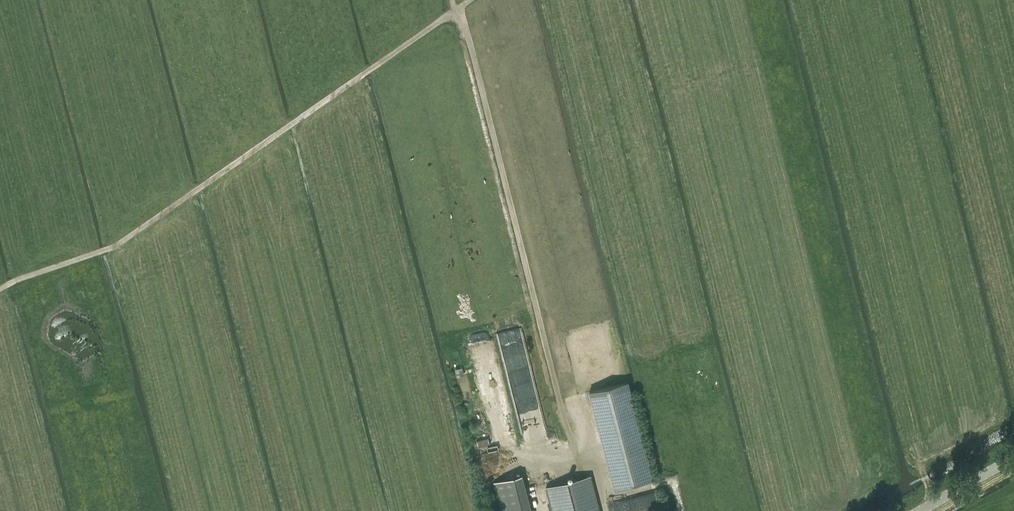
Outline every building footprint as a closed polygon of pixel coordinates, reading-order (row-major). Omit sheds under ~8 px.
[(617,384),(589,392),(596,418),(614,489),(653,479),(635,409),(628,382),(617,384)] [(591,476),(546,487),(552,510),(599,510),(591,476)]
